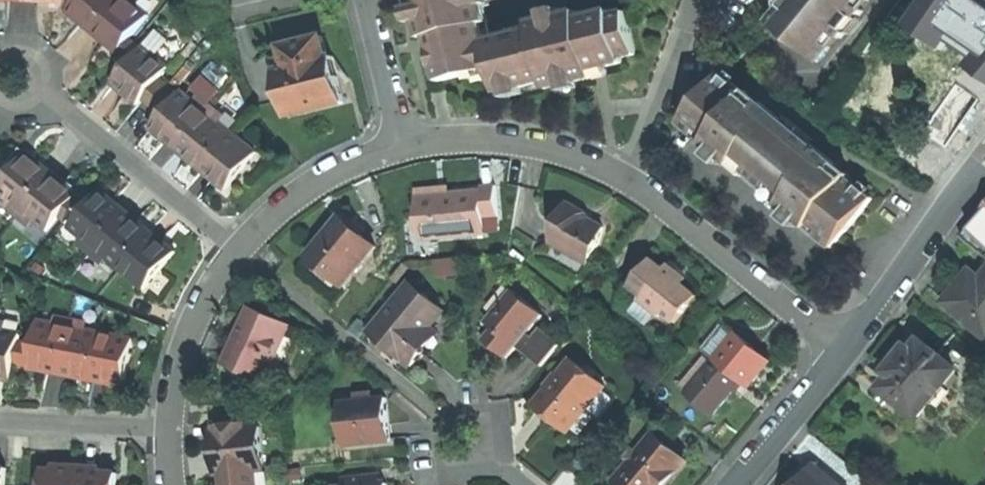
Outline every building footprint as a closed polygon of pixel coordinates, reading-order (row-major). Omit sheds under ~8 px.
[(71,10),(79,0),(70,0),(65,5),(71,10)] [(96,33),(123,0),(79,0),(71,10),(70,12),(83,22),(96,33)] [(138,5),(142,0),(123,0),(96,33),(108,42),(120,52),(122,49),(132,38),(150,14),(138,5)] [(495,69),(500,93),(547,81),(549,88),(575,82),(597,77),(595,70),(627,62),(626,57),(640,54),(629,11),(615,14),(614,10),(583,17),(581,11),(533,23),(535,28),(494,38),(488,39),(484,22),(490,21),(485,0),(415,0),(418,12),(424,38),(430,36),(441,82),(495,69)] [(771,21),(815,57),(835,33),(840,38),(863,10),(857,6),(861,0),(788,0),(771,21)] [(907,9),(911,13),(905,22),(941,46),(958,59),(984,78),(984,0),(913,0),(907,9)] [(494,38),(490,21),(484,22),(488,39),(494,38)] [(139,44),(132,38),(122,49),(129,55),(139,44)] [(330,57),(326,38),(285,47),(289,68),(280,70),(290,116),(320,109),(347,103),(336,56),(330,57)] [(135,60),(145,48),(139,44),(129,55),(135,60)] [(161,77),(171,65),(147,46),(145,48),(135,60),(116,84),(127,93),(140,103),(144,98),(161,77)] [(943,80),(958,59),(941,46),(926,68),(943,80)] [(181,88),(198,66),(191,61),(174,83),(181,88)] [(984,92),(984,78),(968,68),(958,85),(980,99),(984,92)] [(762,103),(724,72),(688,115),(711,135),(707,140),(719,150),(734,163),(741,155),(790,195),(783,202),(797,213),(811,225),(815,221),(839,241),(876,197),(837,165),(840,162),(765,100),(762,103)] [(194,88),(202,94),(212,103),(223,90),(205,75),(194,88)] [(163,113),(180,93),(161,77),(144,98),(163,113)] [(179,150),(216,106),(212,103),(202,94),(197,100),(184,89),(180,93),(163,113),(152,127),(167,140),(179,150)] [(234,131),(222,120),(227,115),(216,106),(179,150),(191,160),(202,169),(234,131)] [(228,192),(261,154),(234,131),(202,169),(216,181),(228,192)] [(11,199),(5,207),(19,219),(55,175),(42,164),(29,154),(7,182),(0,190),(0,191),(11,199)] [(66,184),(55,175),(19,219),(30,227),(36,220),(50,231),(62,216),(78,197),(80,195),(66,184)] [(446,193),(419,195),(423,238),(486,233),(484,217),(499,216),(497,186),(481,187),(482,190),(446,193)] [(102,190),(90,206),(74,225),(72,228),(84,237),(78,244),(92,256),(128,211),(115,200),(102,190)] [(85,202),(78,197),(62,216),(69,221),(85,202)] [(90,206),(85,202),(69,221),(74,225),(90,206)] [(584,211),(569,203),(558,221),(552,242),(589,263),(600,244),(605,227),(593,220),(588,217),(584,211)] [(141,221),(128,211),(92,256),(104,265),(110,258),(123,269),(154,231),(141,221)] [(963,237),(984,255),(984,211),(963,237)] [(325,237),(309,256),(344,285),(376,247),(341,218),(325,237)] [(167,242),(154,231),(123,269),(149,289),(179,252),(167,242)] [(668,267),(655,257),(632,286),(643,295),(640,299),(662,317),(665,313),(678,323),(701,294),(687,283),(692,277),(680,267),(672,261),(668,267)] [(458,258),(436,261),(438,277),(459,275),(458,258)] [(981,279),(972,271),(959,286),(946,302),(984,335),(984,275),(981,279)] [(446,310),(412,282),(372,331),(413,365),(421,355),(427,348),(419,342),(446,310)] [(528,332),(543,314),(512,288),(486,319),(494,326),(484,338),(496,348),(507,357),(517,345),(528,332)] [(291,324),(259,310),(253,324),(245,321),(237,340),(228,360),(234,363),(260,375),(267,378),(291,324)] [(48,371),(65,374),(75,319),(58,315),(56,324),(43,322),(39,345),(35,364),(35,368),(48,371)] [(105,334),(88,330),(90,321),(75,319),(65,374),(80,376),(97,380),(105,334)] [(6,331),(8,322),(0,320),(0,379),(17,382),(21,361),(24,343),(26,334),(6,331)] [(528,332),(517,345),(542,366),(561,343),(542,327),(534,337),(528,332)] [(705,349),(716,358),(735,336),(724,327),(705,349)] [(735,336),(716,358),(743,381),(749,386),(771,361),(738,333),(735,336)] [(137,340),(105,334),(97,380),(112,383),(129,386),(137,340)] [(938,357),(919,341),(911,351),(908,348),(899,358),(888,372),(893,377),(883,389),(918,417),(930,402),(935,406),(949,390),(943,386),(955,371),(938,357)] [(28,362),(31,344),(24,343),(21,361),(28,362)] [(35,364),(39,345),(31,344),(28,362),(35,364)] [(743,381),(716,358),(688,392),(714,415),(731,395),(743,381)] [(605,386),(573,360),(536,404),(551,417),(568,431),(605,386)] [(234,363),(229,375),(255,387),(260,375),(234,363)] [(389,418),(387,398),(342,402),(346,445),(391,441),(389,418)] [(265,469),(260,421),(215,426),(216,431),(214,431),(215,451),(217,473),(223,473),(248,470),(256,469),(265,469)] [(656,435),(620,478),(629,484),(669,484),(688,462),(656,435)] [(80,464),(67,464),(53,463),(53,468),(44,468),(44,484),(79,484),(80,464)] [(79,484),(117,484),(118,471),(99,471),(100,465),(92,465),(80,464),(79,484)] [(813,464),(797,484),(796,484),(839,484),(813,464)] [(8,466),(0,466),(0,484),(7,484),(8,466)] [(303,480),(302,468),(290,469),(292,481),(303,480)] [(256,469),(248,470),(249,484),(258,484),(256,469)] [(248,470),(223,473),(224,484),(249,484),(248,470)] [(345,478),(346,484),(388,484),(388,483),(376,484),(375,476),(345,478)]
